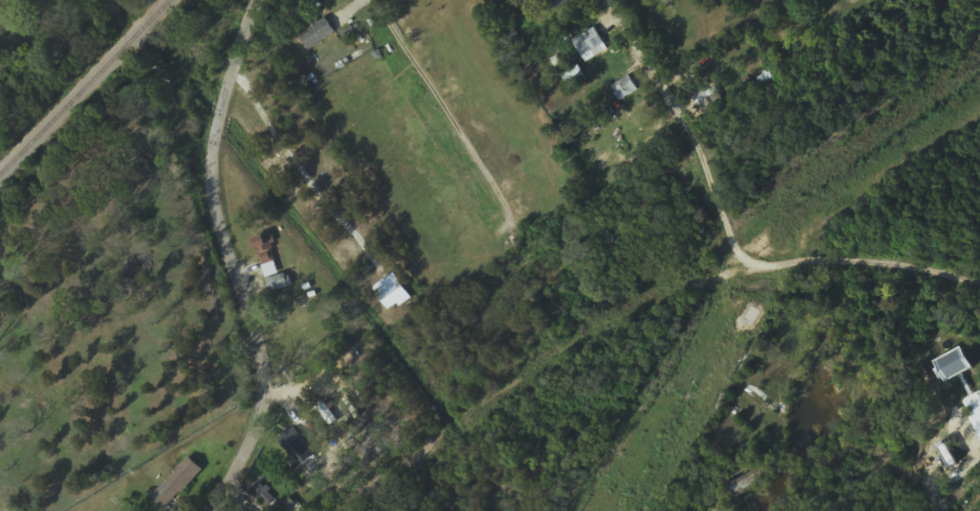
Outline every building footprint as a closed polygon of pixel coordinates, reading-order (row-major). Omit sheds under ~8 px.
[(569,0),(550,0),(558,17),(574,10),(569,0)] [(336,36),(327,20),(300,35),(309,51),(336,36)] [(343,35),(348,42),(362,34),(358,26),(343,35)] [(574,42),(583,57),(605,44),(596,29),(574,42)] [(612,88),(621,102),(639,91),(629,77),(612,88)] [(710,117),(726,109),(719,94),(703,101),(710,117)] [(270,295),(293,287),(289,274),(265,282),(270,295)] [(974,370),(965,350),(938,363),(947,382),(974,370)] [(288,453),(303,442),(294,430),(279,442),(288,453)] [(189,458),(152,500),(165,510),(168,510),(203,470),(189,458)] [(771,482),(765,466),(730,482),(737,497),(771,482)]
